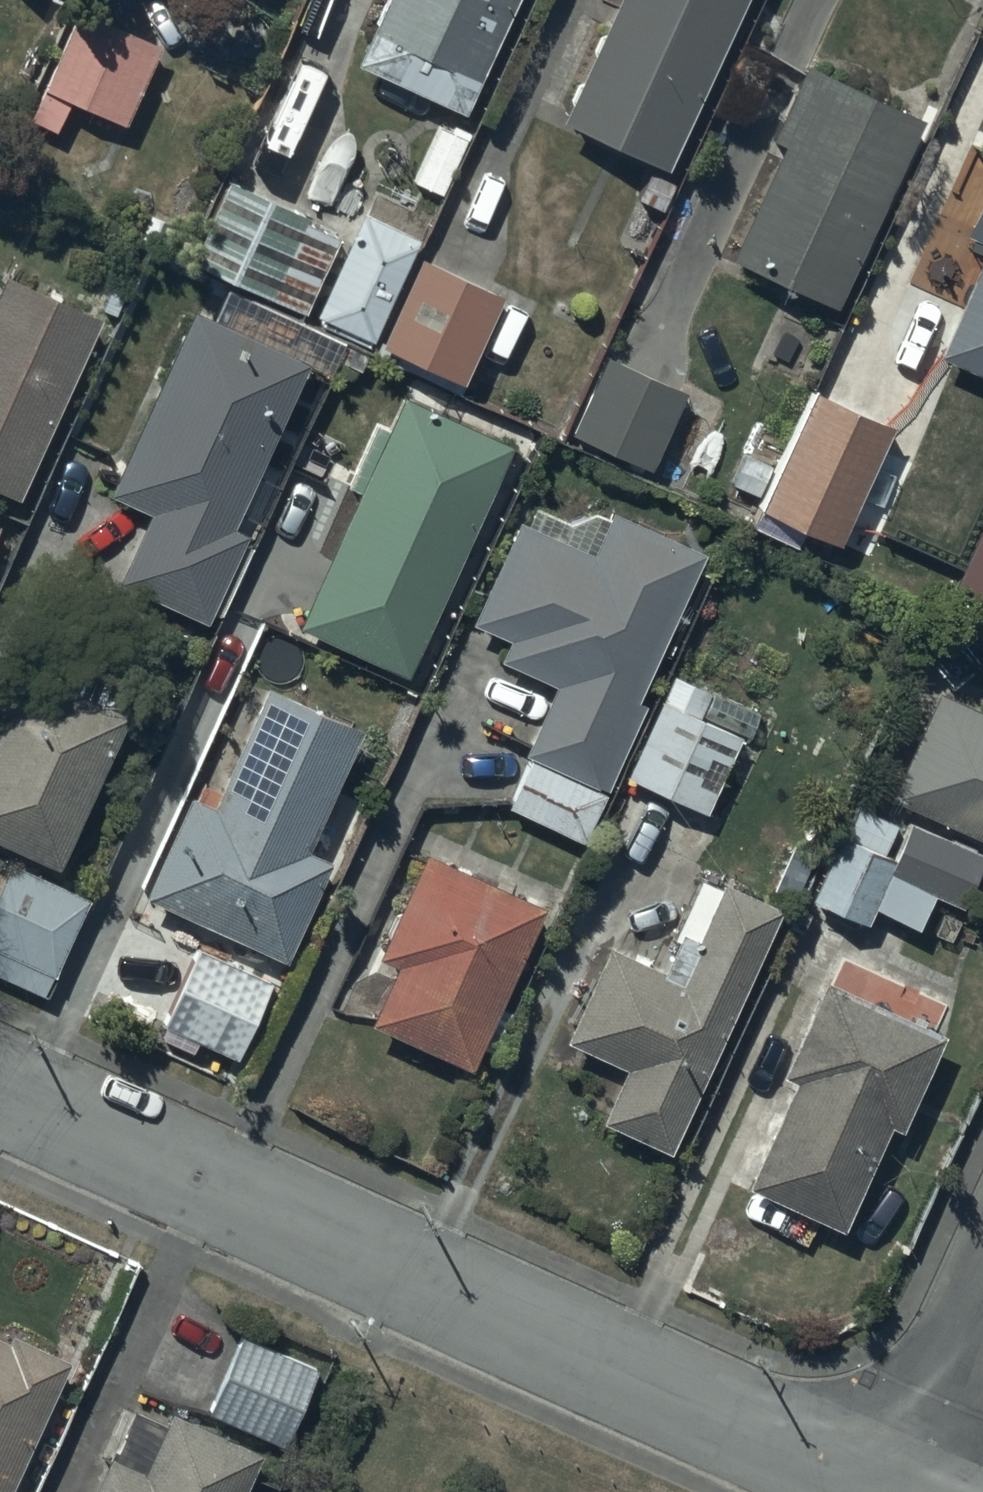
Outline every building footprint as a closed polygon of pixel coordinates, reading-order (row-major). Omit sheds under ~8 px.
[(78,0),(77,0),(26,112),(57,126),(71,94),(125,119),(162,38),(78,0)] [(356,57),(464,105),(510,0),(381,0),(356,57)] [(560,111),(663,159),(739,0),(613,0),(560,111)] [(780,134),(729,246),(837,295),(921,110),(808,59),(774,132),(780,134)] [(466,132),(437,119),(411,177),(440,190),(466,132)] [(309,206),(225,169),(188,254),(306,306),(340,230),(306,215),(309,206)] [(965,224),(982,233),(982,184),(965,224)] [(360,206),(313,307),(372,334),(419,233),(360,206)] [(936,347),(982,368),(982,245),(936,347)] [(499,287),(420,250),(379,337),(458,374),(499,287)] [(0,276),(0,481),(19,490),(103,309),(6,264),(0,276)] [(249,327),(190,300),(118,457),(107,452),(99,469),(115,476),(110,487),(150,506),(117,578),(145,591),(135,614),(178,634),(189,610),(205,617),(247,526),(232,519),(308,355),(295,349),(310,317),(263,296),(249,327)] [(684,384),(605,347),(569,424),(648,461),(684,384)] [(893,418),(812,381),(757,499),(838,536),(893,418)] [(358,485),(297,619),(408,669),(513,438),(402,388),(387,421),(375,416),(346,480),(358,485)] [(519,511),(469,616),(509,635),(500,654),(553,680),(523,744),(531,748),(506,799),(584,836),(608,787),(601,784),(645,692),(639,689),(707,545),(613,501),(592,546),(519,511)] [(977,522),(944,601),(982,617),(982,525),(977,522)] [(16,653),(0,688),(0,702),(5,704),(0,715),(0,836),(57,863),(129,707),(103,695),(110,679),(81,665),(75,680),(16,653)] [(661,689),(626,768),(741,819),(774,745),(790,752),(803,724),(755,703),(753,708),(680,675),(672,694),(661,689)] [(188,786),(142,886),(284,952),(287,946),(299,951),(312,922),(301,916),(329,855),(307,844),(364,722),(267,677),(211,797),(188,786)] [(938,683),(891,789),(982,829),(982,703),(938,683)] [(818,986),(783,1068),(794,1073),(749,1178),(842,1217),(885,1117),(899,1123),(952,1000),(840,953),(856,914),(866,918),(887,869),(965,902),(982,859),(982,845),(907,813),(893,848),(884,845),(897,816),(858,799),(845,829),(836,826),(775,968),(818,986)] [(425,844),(375,950),(394,959),(368,1014),(471,1061),(480,1042),(493,1048),(512,1007),(496,999),(543,899),(425,844)] [(11,856),(0,880),(0,971),(44,990),(88,891),(11,856)] [(625,1060),(601,1112),(670,1143),(781,897),(721,870),(717,879),(698,871),(672,928),(677,930),(663,961),(653,957),(656,951),(634,942),(630,950),(608,940),(565,1034),(625,1060)] [(274,969),(197,935),(159,1021),(236,1055),(274,969)] [(0,1329),(0,1491),(12,1491),(73,1351),(16,1327),(12,1334),(0,1329)] [(319,1363),(238,1327),(204,1403),(286,1439),(319,1363)] [(170,1404),(161,1422),(129,1407),(89,1491),(237,1491),(259,1445),(170,1404)]
